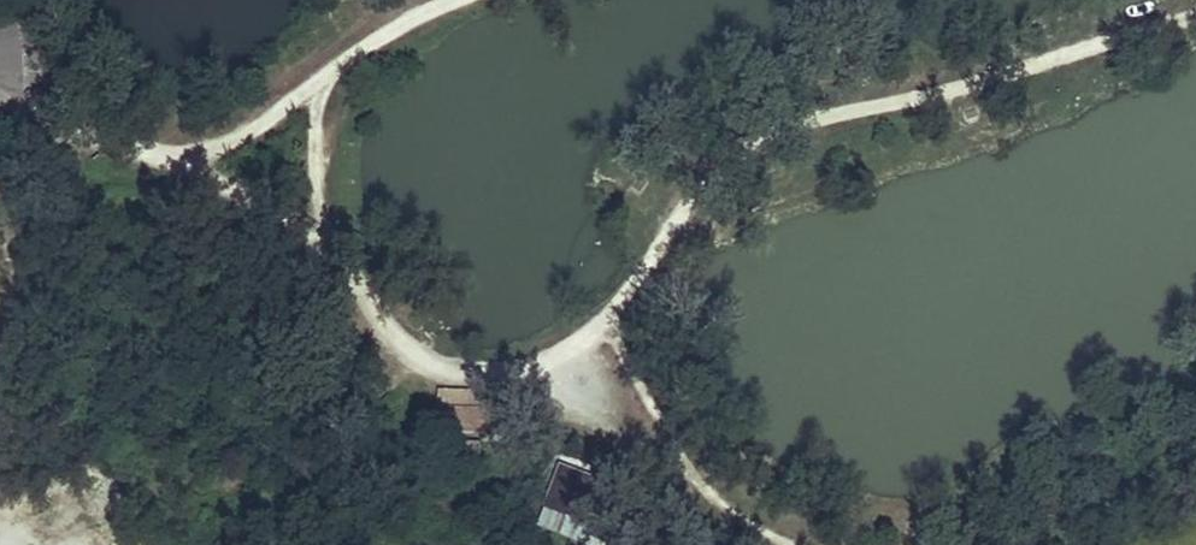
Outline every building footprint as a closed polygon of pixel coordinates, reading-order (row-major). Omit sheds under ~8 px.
[(440,409),(439,432),(488,434),(489,412),(440,409)] [(632,491),(563,467),(547,512),(616,536),(632,491)]
